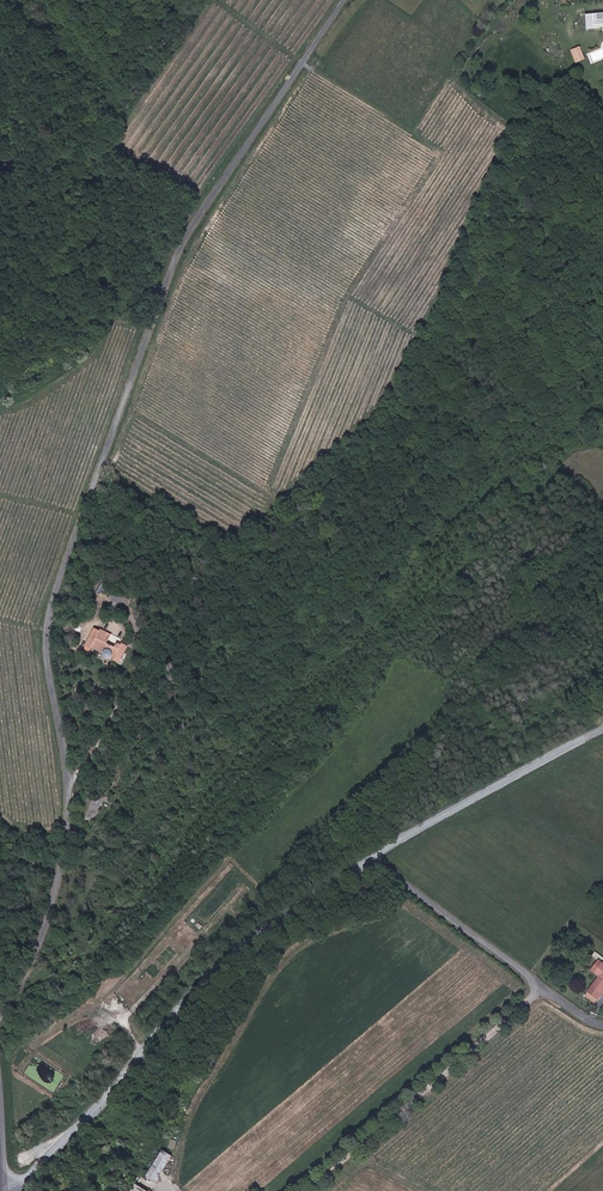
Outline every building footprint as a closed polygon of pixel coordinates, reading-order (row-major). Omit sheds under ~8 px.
[(585,13),(586,28),(602,26),(602,12),(585,13)] [(580,46),(570,50),(575,62),(585,59),(580,46)] [(115,594),(111,600),(124,608),(128,601),(115,594)] [(111,644),(116,635),(104,629),(102,631),(97,629),(88,646),(94,649),(94,647),(107,653),(106,654),(106,656),(105,657),(106,659),(107,660),(108,661),(109,662),(111,662),(112,662),(114,658),(118,659),(117,660),(122,663),(132,646),(127,644),(125,646),(122,645),(120,648),(111,644)] [(132,646),(133,644),(116,635),(111,644),(120,648),(122,645),(125,646),(127,644),(132,646)] [(600,964),(593,973),(596,975),(602,966),(600,964)] [(596,975),(601,979),(590,996),(599,1003),(602,997),(602,966),(596,975)] [(599,1003),(590,996),(587,999),(597,1006),(599,1003)] [(150,1176),(158,1182),(175,1155),(165,1149),(150,1176)]
